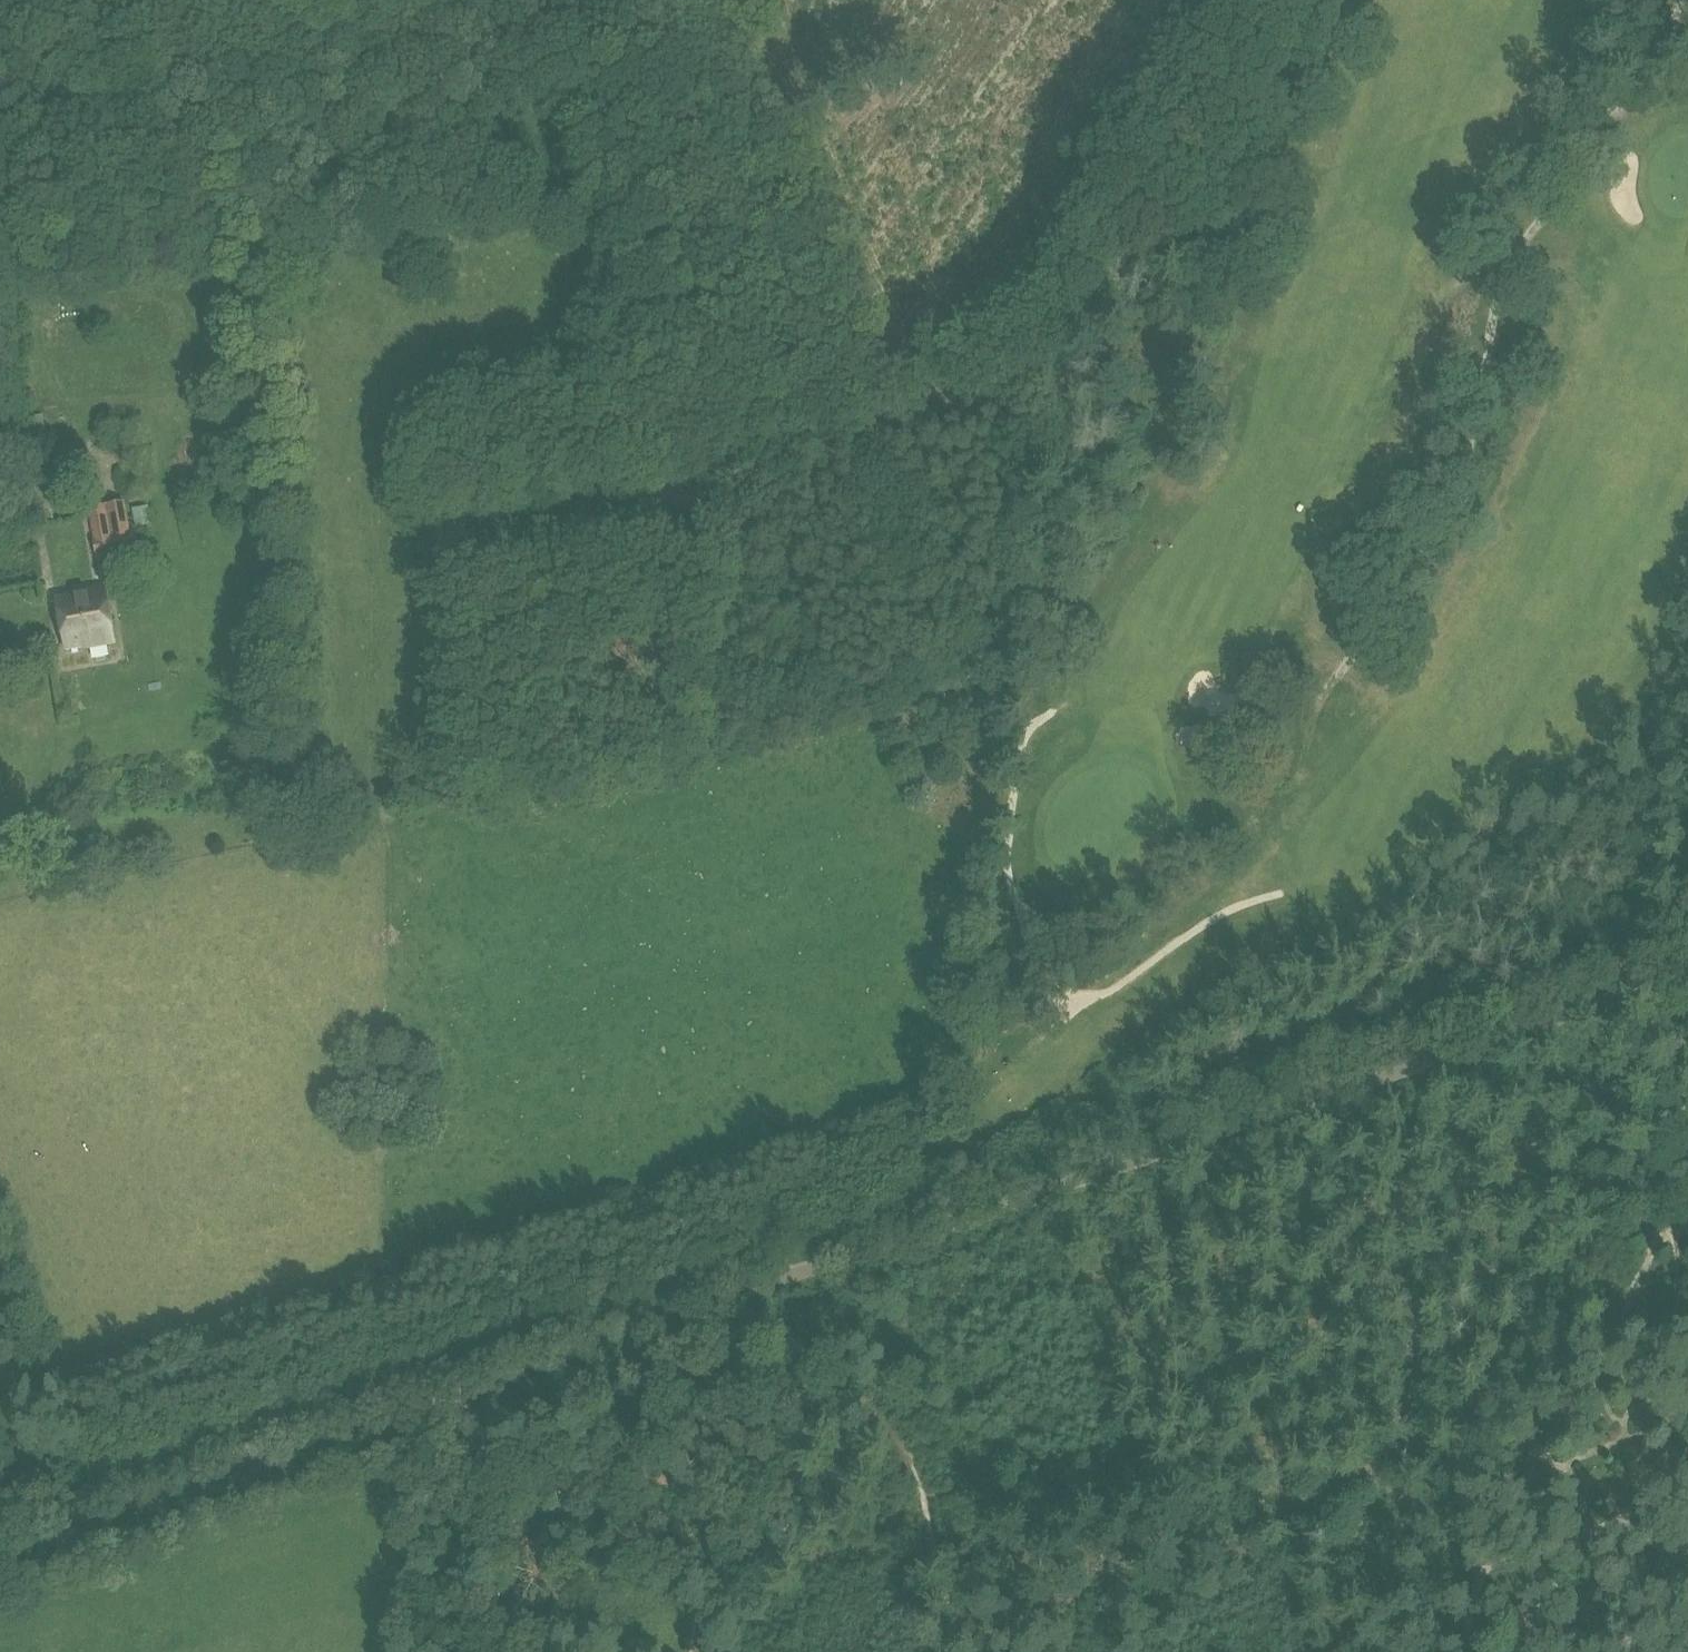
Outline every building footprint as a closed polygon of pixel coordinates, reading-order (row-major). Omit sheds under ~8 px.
[(89,507),(99,559),(141,550),(137,531),(132,532),(126,500),(89,507)] [(132,509),(136,527),(142,526),(147,547),(156,546),(151,524),(152,524),(149,506),(132,509)] [(115,645),(109,589),(78,593),(78,595),(59,597),(66,649),(85,647),(85,649),(115,645)]
